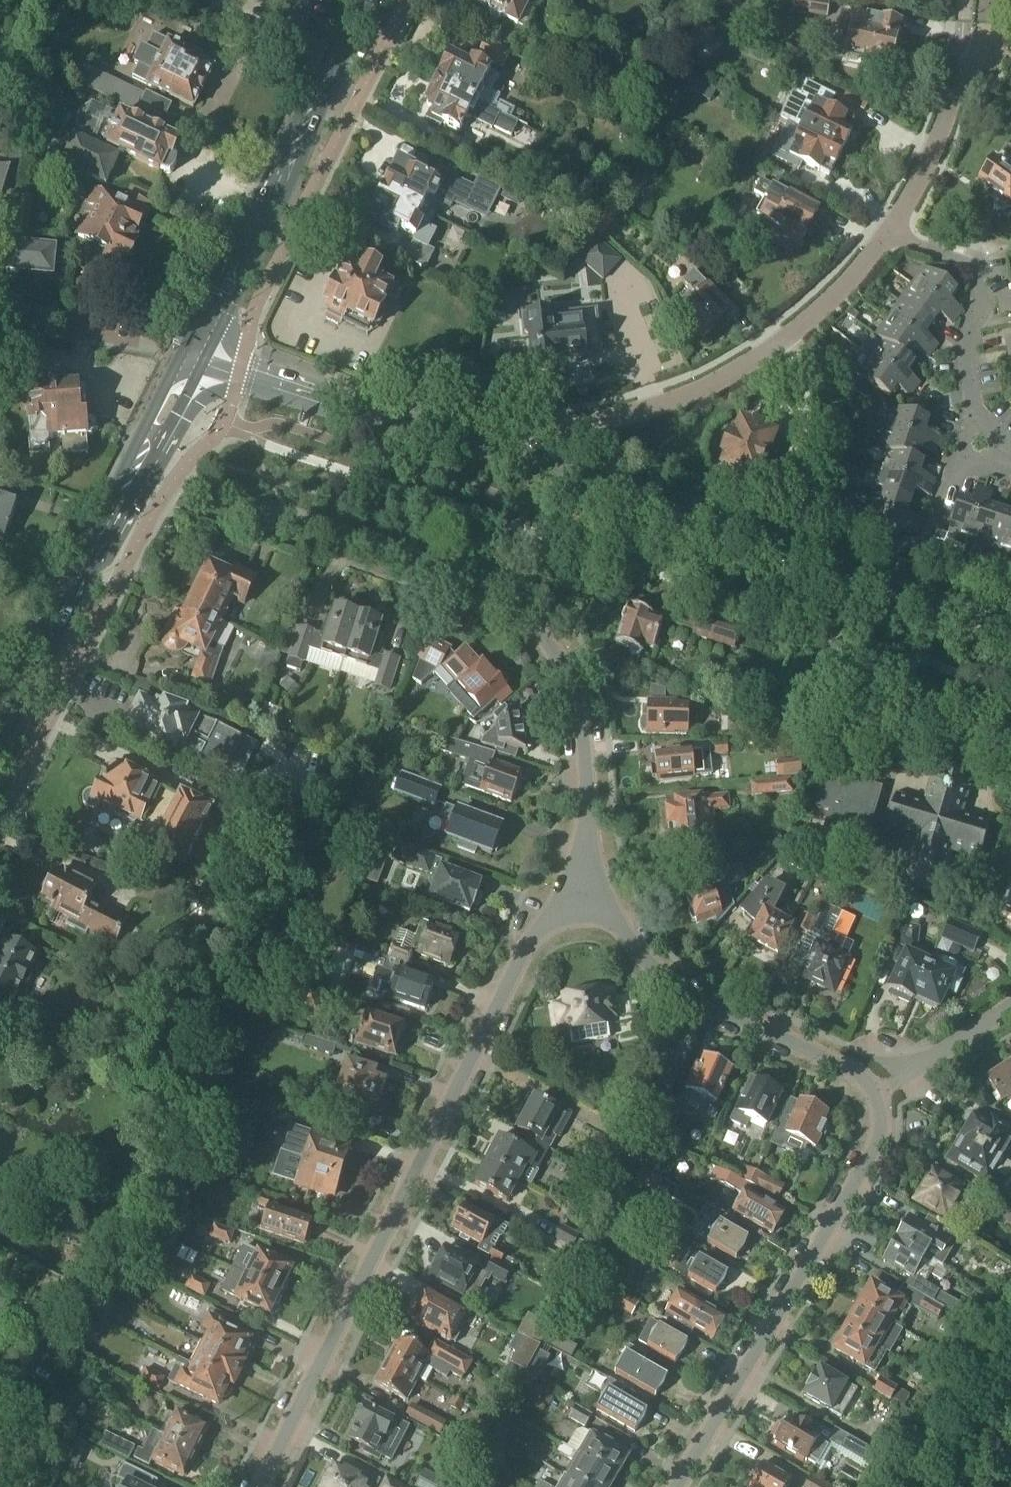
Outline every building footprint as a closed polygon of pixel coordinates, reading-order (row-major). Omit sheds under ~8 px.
[(498,22),(504,20),(525,31),(532,18),(530,17),(539,0),(480,0),(477,5),(489,11),(488,13),(490,18),(498,22)] [(792,8),(809,10),(809,14),(828,17),(830,0),(829,0),(811,0),(808,0),(793,0),(792,8)] [(867,68),(870,68),(885,72),(885,70),(886,70),(888,64),(890,65),(895,44),(899,44),(903,42),(905,32),(902,28),(902,27),(855,16),(855,15),(842,12),(838,33),(850,36),(845,54),(847,55),(846,60),(866,64),(865,66),(868,66),(867,68)] [(683,36),(685,38),(679,51),(694,58),(700,44),(710,48),(719,29),(692,17),(683,36)] [(132,79),(138,81),(194,109),(214,69),(200,62),(201,58),(154,35),(147,49),(143,47),(134,64),(139,66),(132,79)] [(512,54),(486,41),(478,57),(504,69),(512,54)] [(485,107),(495,112),(510,119),(514,110),(500,103),(498,107),(496,106),(501,97),(481,88),(489,71),(472,62),(473,59),(453,49),(436,83),(485,107)] [(72,80),(140,112),(142,109),(164,120),(171,107),(146,96),(80,64),(72,80)] [(788,124),(802,130),(802,131),(842,151),(856,123),(807,99),(813,87),(795,79),(789,93),(792,95),(780,120),(788,124)] [(466,119),(492,131),(493,130),(511,137),(519,123),(510,119),(495,112),(485,107),(436,83),(426,103),(429,110),(431,111),(427,119),(440,126),(441,123),(459,132),(466,119)] [(161,174),(162,173),(166,175),(171,175),(174,171),(176,166),(177,162),(172,159),(180,143),(120,115),(120,116),(93,103),(86,106),(82,109),(79,112),(78,115),(77,118),(77,120),(77,125),(77,129),(78,132),(80,134),(91,139),(89,145),(88,147),(116,160),(117,158),(119,154),(161,174)] [(788,124),(771,158),(787,166),(788,163),(800,169),(803,163),(830,176),(842,151),(802,131),(802,130),(788,124)] [(89,145),(74,138),(61,165),(106,186),(119,159),(117,158),(116,160),(88,147),(89,145)] [(979,183),(988,189),(984,195),(996,204),(993,207),(1003,214),(1010,204),(1010,172),(995,160),(994,162),(990,163),(987,167),(987,170),(979,183)] [(399,163),(385,190),(429,213),(434,203),(436,203),(436,202),(451,209),(453,206),(454,206),(455,204),(486,219),(496,199),(453,177),(448,187),(428,177),(399,163)] [(1,200),(3,200),(3,199),(13,201),(21,180),(10,177),(12,171),(0,172),(0,203),(1,200)] [(6,273),(8,273),(7,278),(19,279),(19,275),(53,278),(56,250),(52,250),(52,248),(53,240),(54,234),(30,232),(31,217),(37,200),(36,199),(39,185),(24,180),(18,198),(23,199),(17,215),(16,215),(15,220),(14,220),(13,230),(12,229),(8,236),(10,237),(6,243),(8,244),(6,273)] [(762,181),(754,193),(765,199),(757,213),(775,224),(786,230),(782,236),(799,246),(818,213),(762,181)] [(76,236),(107,251),(103,260),(117,267),(121,258),(126,260),(128,257),(130,258),(136,247),(132,245),(146,214),(149,216),(153,209),(128,197),(126,196),(120,199),(120,200),(102,192),(102,193),(93,189),(93,190),(78,183),(72,195),(87,202),(85,206),(94,210),(90,219),(86,216),(76,236)] [(385,190),(372,216),(385,222),(383,227),(397,233),(398,231),(415,240),(407,255),(405,260),(407,261),(426,270),(435,253),(428,250),(437,232),(430,228),(436,216),(429,213),(385,190)] [(597,208),(600,211),(588,228),(602,239),(623,212),(609,201),(608,203),(604,199),(597,208)] [(579,262),(602,282),(619,263),(595,243),(579,262)] [(336,284),(326,305),(330,307),(326,314),(328,320),(337,325),(342,322),(346,315),(373,328),(375,324),(380,323),(385,314),(382,309),(383,307),(382,307),(387,296),(396,300),(403,285),(395,281),(395,279),(379,272),(380,270),(367,264),(362,274),(347,267),(337,285),(336,284)] [(956,292),(923,269),(911,286),(956,319),(961,312),(948,303),(956,292)] [(683,312),(693,322),(688,327),(701,340),(728,313),(692,276),(681,287),(695,300),(683,312)] [(741,301),(749,294),(736,280),(728,287),(741,301)] [(956,319),(911,286),(898,303),(931,326),(938,317),(951,326),(956,319)] [(997,299),(999,308),(1010,305),(1010,296),(997,299)] [(931,326),(898,303),(886,319),(932,352),(937,346),(924,336),(931,326)] [(1001,318),(1010,316),(1010,305),(999,308),(1001,318)] [(557,370),(556,365),(585,362),(584,353),(601,351),(596,312),(577,315),(578,323),(552,326),(551,318),(528,321),(534,372),(557,370)] [(880,340),(906,359),(913,350),(927,360),(932,352),(886,319),(874,337),(880,341),(880,340)] [(880,340),(880,341),(868,357),(914,390),(919,383),(906,374),(914,364),(906,359),(880,340)] [(914,390),(868,357),(862,352),(849,370),(888,398),(896,388),(908,397),(914,390)] [(30,440),(29,440),(30,458),(31,467),(51,465),(51,456),(50,446),(50,442),(50,440),(63,439),(64,457),(88,455),(88,438),(99,432),(98,422),(91,418),(86,418),(86,415),(85,405),(86,404),(86,392),(80,389),(80,387),(28,391),(30,427),(30,440)] [(840,408),(820,410),(825,447),(845,445),(840,408)] [(929,422),(890,409),(883,429),(936,447),(939,439),(925,434),(929,422)] [(721,467),(739,475),(740,479),(748,483),(752,480),(756,481),(767,454),(775,458),(781,445),(773,441),(775,436),(763,431),(764,428),(754,424),(753,427),(741,422),(734,438),(730,437),(722,456),(726,457),(721,467)] [(883,429),(876,449),(885,452),(915,462),(919,452),(933,457),(936,447),(883,429)] [(915,462),(885,452),(878,472),(931,489),(934,480),(920,476),(923,464),(915,462)] [(931,489),(878,472),(872,491),(910,503),(914,493),(928,498),(931,489)] [(946,536),(935,532),(929,550),(940,554),(944,541),(952,544),(954,539),(966,543),(983,491),(975,488),(970,503),(959,499),(946,536)] [(910,503),(872,491),(866,509),(919,527),(921,521),(906,516),(910,503)] [(992,494),(983,491),(966,543),(986,550),(999,512),(987,508),(992,494)] [(2,544),(7,529),(9,530),(18,506),(0,500),(0,544),(2,544)] [(919,527),(866,509),(858,531),(896,544),(900,532),(915,537),(919,527)] [(999,512),(986,550),(1006,557),(1010,541),(1010,509),(1009,516),(999,512)] [(209,564),(189,605),(222,621),(233,599),(244,605),(255,581),(234,571),(232,576),(209,564)] [(184,651),(185,650),(186,648),(187,646),(205,656),(205,658),(203,657),(194,682),(207,687),(208,683),(213,685),(225,651),(211,644),(222,621),(189,605),(183,617),(178,614),(166,638),(165,640),(165,642),(165,644),(166,646),(166,648),(167,649),(168,651),(170,652),(171,653),(173,653),(175,654),(177,654),(179,654),(181,653),(182,652),(184,651)] [(300,672),(304,661),(339,673),(343,661),(358,615),(336,608),(332,619),(334,622),(323,627),(320,638),(312,636),(313,632),(300,628),(300,629),(291,626),(285,643),(285,642),(280,655),(291,658),(287,667),(300,672)] [(617,645),(632,650),(630,655),(639,658),(643,647),(653,650),(663,622),(693,632),(692,637),(733,651),(739,634),(667,609),(663,621),(628,609),(627,612),(625,613),(622,621),(624,623),(617,645)] [(358,615),(343,661),(339,673),(376,685),(376,686),(390,691),(400,659),(386,655),(385,659),(377,657),(381,646),(375,636),(378,635),(381,623),(358,615)] [(286,624),(281,641),(285,642),(285,643),(291,626),(286,624)] [(440,668),(441,669),(449,655),(451,650),(429,638),(417,661),(419,662),(413,681),(421,685),(440,668)] [(449,655),(441,669),(454,684),(447,690),(472,719),(494,700),(499,706),(512,696),(503,686),(507,683),(498,673),(494,677),(481,662),(477,664),(464,649),(452,659),(449,655)] [(145,736),(227,776),(239,782),(258,744),(246,738),(219,724),(160,704),(157,710),(142,702),(130,726),(136,728),(133,735),(143,740),(145,736)] [(640,721),(640,728),(642,733),(647,733),(647,735),(675,737),(675,735),(688,736),(688,727),(691,728),(692,706),(676,706),(648,704),(647,718),(643,718),(640,721)] [(481,747),(504,754),(506,749),(526,755),(526,754),(523,737),(529,736),(526,716),(520,717),(519,710),(520,710),(519,709),(512,715),(505,708),(493,719),(500,726),(483,742),(481,747)] [(469,762),(460,786),(510,805),(523,775),(492,764),(495,755),(447,739),(442,753),(469,762)] [(650,770),(651,781),(656,780),(656,783),(693,780),(693,777),(711,775),(709,751),(691,753),(691,751),(653,755),(654,769),(650,770)] [(802,760),(776,763),(778,778),(803,775),(802,760)] [(95,808),(96,808),(97,807),(99,805),(114,813),(113,815),(135,826),(137,822),(144,826),(142,830),(138,829),(132,842),(186,867),(216,805),(181,789),(177,795),(160,786),(161,784),(145,776),(143,779),(114,765),(106,778),(104,778),(96,792),(94,792),(93,791),(91,791),(90,792),(89,792),(87,793),(86,793),(85,794),(84,796),(84,797),(83,798),(83,800),(83,801),(83,803),(84,804),(85,805),(86,806),(87,807),(88,808),(89,808),(91,809),(93,809),(95,808)] [(905,856),(908,857),(901,881),(939,892),(943,880),(955,883),(964,855),(980,860),(991,823),(963,814),(970,789),(965,778),(962,777),(963,771),(947,767),(946,772),(942,771),(932,777),(924,803),(897,795),(886,832),(910,839),(905,842),(902,850),(905,856)] [(815,807),(830,812),(822,836),(865,849),(883,788),(825,771),(815,807)] [(395,793),(435,808),(442,788),(402,774),(395,793)] [(752,797),(793,793),(792,779),(750,783),(752,797)] [(729,809),(728,794),(674,799),(675,809),(665,810),(667,837),(677,836),(678,845),(717,842),(714,811),(729,809)] [(459,850),(475,856),(477,850),(492,856),(493,852),(497,853),(501,842),(498,841),(502,829),(458,813),(459,810),(446,806),(441,819),(454,824),(448,839),(461,844),(459,850)] [(400,834),(384,828),(380,838),(396,843),(400,834)] [(790,845),(805,850),(808,837),(794,833),(790,845)] [(441,868),(443,862),(397,845),(392,860),(436,877),(428,898),(470,914),(472,909),(474,910),(476,906),(479,907),(484,895),(480,894),(481,891),(479,890),(481,884),(441,868)] [(713,890),(712,890),(688,898),(698,925),(723,916),(723,915),(728,913),(727,909),(730,907),(724,890),(727,889),(744,878),(740,867),(713,876),(717,888),(713,890)] [(43,892),(41,896),(52,902),(51,905),(52,905),(49,911),(69,921),(66,926),(86,936),(88,934),(115,947),(129,920),(90,901),(97,888),(68,873),(67,875),(66,875),(64,878),(54,873),(52,876),(50,875),(49,876),(47,877),(46,879),(46,880),(45,881),(44,883),(43,884),(43,886),(42,888),(42,889),(42,892),(43,892)] [(1009,881),(1000,913),(1010,916),(1010,881),(1009,881)] [(770,915),(773,916),(785,891),(766,882),(738,912),(742,915),(742,920),(750,926),(755,925),(763,912),(770,915)] [(811,962),(802,981),(832,995),(855,945),(833,935),(839,921),(842,913),(823,904),(816,919),(799,957),(811,962)] [(746,934),(748,939),(747,941),(776,956),(777,954),(782,954),(786,946),(784,941),(791,926),(773,916),(770,915),(763,912),(755,925),(750,926),(746,934)] [(289,915),(286,923),(297,927),(300,919),(289,915)] [(798,929),(807,933),(814,919),(804,915),(798,929)] [(950,921),(949,924),(942,939),(974,954),(983,935),(950,921)] [(918,951),(919,928),(903,923),(893,944),(910,950),(918,951)] [(408,965),(412,954),(449,968),(460,939),(429,927),(420,924),(414,940),(406,937),(397,934),(388,958),(401,962),(408,965)] [(0,954),(0,991),(18,1000),(23,990),(22,989),(24,986),(29,985),(34,975),(32,971),(33,968),(34,968),(39,957),(6,941),(0,954)] [(390,987),(394,988),(391,1000),(425,1011),(433,985),(399,974),(400,972),(398,971),(401,962),(388,958),(372,953),(357,948),(353,962),(382,971),(379,980),(379,982),(391,986),(390,987)] [(898,966),(888,990),(891,991),(889,995),(911,1005),(913,1001),(930,964),(905,952),(899,949),(892,963),(898,966)] [(930,964),(913,1001),(917,1003),(918,999),(940,1009),(947,993),(949,994),(954,996),(957,988),(961,980),(965,971),(957,967),(957,965),(934,955),(930,964)] [(321,995),(290,985),(285,1000),(316,1010),(321,995)] [(603,997),(602,991),(562,998),(563,1004),(554,1006),(555,1011),(554,1014),(555,1020),(556,1023),(557,1028),(567,1026),(571,1045),(610,1038),(608,1026),(610,1026),(609,1021),(617,1020),(613,995),(603,997)] [(404,1027),(366,1015),(356,1045),(395,1058),(395,1055),(399,1055),(401,1048),(399,1046),(404,1027)] [(306,1047),(333,1056),(337,1046),(309,1036),(306,1047)] [(688,1091),(682,1106),(695,1112),(701,1097),(716,1104),(732,1070),(729,1068),(728,1064),(721,1061),(716,1063),(704,1057),(700,1066),(697,1065),(685,1090),(688,1091)] [(316,1094),(312,1096),(307,1112),(340,1123),(346,1106),(375,1115),(386,1084),(374,1080),(376,1073),(346,1063),(340,1081),(338,1080),(334,1082),(329,1098),(316,1094)] [(987,1080),(1001,1101),(1010,1095),(1010,1064),(987,1080)] [(652,1076),(642,1099),(665,1109),(675,1085),(652,1076)] [(748,1087),(737,1111),(731,1124),(746,1131),(752,1118),(767,1125),(782,1093),(781,1092),(779,1087),(770,1083),(765,1085),(754,1080),(750,1089),(748,1087)] [(519,1132),(528,1137),(534,1140),(532,1143),(549,1152),(557,1138),(560,1140),(573,1117),(558,1109),(557,1111),(536,1099),(519,1132)] [(800,1101),(785,1134),(802,1142),(799,1148),(807,1151),(800,1167),(819,1176),(831,1151),(817,1144),(826,1125),(822,1124),(827,1114),(813,1107),(814,1103),(804,1099),(803,1102),(800,1101)] [(969,1128),(963,1138),(1001,1160),(1010,1143),(1010,1135),(980,1116),(977,1115),(975,1114),(972,1114),(970,1115),(967,1116),(966,1118),(965,1120),(965,1124),(966,1126),(969,1128)] [(662,1124),(656,1139),(673,1147),(680,1133),(662,1124)] [(288,1128),(283,1144),(280,1154),(337,1173),(339,1165),(347,1161),(349,1155),(347,1151),(348,1147),(312,1135),(288,1128)] [(489,1163),(522,1181),(522,1182),(531,1187),(540,1172),(539,1172),(549,1152),(532,1143),(534,1140),(528,1137),(521,1151),(501,1141),(495,1150),(491,1148),(485,1159),(489,1162),(489,1163)] [(963,1138),(951,1159),(989,1181),(1001,1160),(963,1138)] [(653,1143),(644,1159),(660,1168),(670,1152),(653,1143)] [(277,1163),(300,1171),(294,1187),(331,1199),(332,1196),(336,1193),(338,1188),(334,1181),(337,1173),(280,1154),(277,1163)] [(1006,1179),(1008,1174),(1010,1176),(1010,1164),(1004,1161),(996,1174),(1006,1179)] [(489,1163),(476,1186),(510,1204),(522,1182),(522,1181),(489,1163)] [(742,1181),(709,1166),(703,1178),(742,1196),(748,1184),(742,1181)] [(747,1169),(742,1181),(748,1184),(751,1185),(756,1174),(747,1169)] [(918,1201),(944,1216),(945,1215),(958,1223),(973,1198),(960,1190),(960,1188),(934,1173),(931,1180),(928,1178),(919,1194),(921,1195),(918,1201)] [(756,1174),(751,1185),(780,1199),(785,1187),(756,1174)] [(747,1192),(735,1213),(773,1235),(785,1214),(747,1192)] [(267,1211),(260,1231),(272,1235),(303,1245),(304,1242),(307,1241),(309,1235),(307,1233),(311,1223),(269,1209),(271,1202),(259,1197),(255,1206),(267,1211)] [(986,1211),(1010,1225),(1010,1210),(993,1199),(986,1211)] [(451,1230),(480,1245),(477,1252),(501,1264),(506,1255),(495,1250),(496,1249),(495,1248),(500,1239),(501,1240),(504,1238),(510,1227),(482,1213),(481,1216),(463,1206),(457,1217),(455,1217),(452,1222),(453,1225),(451,1230)] [(710,1218),(699,1238),(736,1259),(748,1240),(720,1224),(710,1218)] [(899,1235),(895,1241),(924,1258),(942,1268),(951,1254),(943,1250),(948,1241),(908,1218),(904,1226),(901,1226),(898,1231),(899,1235)] [(201,1235),(210,1238),(210,1240),(231,1246),(235,1232),(215,1226),(214,1230),(203,1227),(201,1235)] [(553,1240),(570,1249),(569,1251),(587,1261),(594,1249),(578,1240),(580,1236),(560,1226),(553,1240)] [(930,1276),(942,1283),(948,1271),(942,1268),(924,1258),(895,1241),(893,1245),(890,1244),(887,1250),(888,1253),(882,1263),(912,1280),(907,1288),(927,1299),(932,1291),(924,1286),(930,1276)] [(432,1274),(429,1280),(464,1299),(465,1297),(475,1301),(486,1282),(489,1284),(491,1279),(504,1286),(513,1271),(492,1261),(486,1272),(480,1269),(446,1250),(437,1265),(435,1263),(429,1273),(432,1274)] [(235,1272),(247,1277),(246,1278),(282,1295),(289,1282),(285,1280),(290,1271),(252,1252),(248,1259),(242,1256),(235,1272)] [(715,1295),(727,1274),(700,1258),(688,1279),(715,1295)] [(178,1281),(186,1285),(184,1289),(204,1299),(210,1286),(182,1273),(178,1281)] [(241,1289),(235,1286),(230,1296),(268,1315),(273,1304),(277,1306),(282,1295),(246,1278),(241,1289)] [(861,1307),(893,1325),(893,1324),(901,1329),(913,1308),(938,1322),(945,1310),(927,1299),(907,1288),(904,1286),(896,1300),(872,1287),(870,1291),(865,1291),(861,1299),(863,1303),(861,1307)] [(408,1321),(448,1342),(448,1341),(456,1345),(464,1328),(460,1326),(470,1308),(446,1295),(442,1302),(422,1292),(416,1305),(410,1312),(409,1318),(408,1321)] [(202,1302),(182,1293),(177,1304),(197,1314),(202,1302)] [(681,1295),(665,1321),(692,1338),(696,1330),(713,1340),(725,1319),(696,1302),(681,1295)] [(652,1312),(629,1299),(622,1312),(644,1325),(652,1312)] [(893,1325),(861,1307),(847,1331),(879,1349),(893,1325)] [(207,1336),(202,1345),(241,1365),(248,1350),(245,1349),(250,1341),(209,1321),(203,1334),(207,1336)] [(638,1343),(647,1348),(675,1364),(687,1343),(660,1327),(650,1321),(638,1343)] [(516,1335),(541,1348),(548,1335),(523,1322),(516,1335)] [(867,1370),(876,1375),(888,1354),(879,1349),(847,1331),(836,1351),(868,1369),(867,1370)] [(509,1350),(515,1353),(510,1364),(527,1373),(538,1354),(541,1348),(516,1335),(509,1350)] [(387,1360),(385,1364),(417,1381),(418,1378),(427,1382),(432,1372),(447,1379),(460,1355),(433,1341),(425,1355),(398,1341),(394,1349),(393,1348),(391,1351),(390,1351),(386,1358),(387,1360)] [(200,1344),(189,1365),(189,1366),(230,1387),(241,1365),(202,1345),(200,1344)] [(538,1354),(527,1373),(525,1377),(537,1383),(548,1359),(538,1354)] [(189,1366),(189,1365),(178,1360),(167,1382),(216,1407),(221,1397),(224,1399),(230,1387),(189,1366)] [(640,1362),(628,1382),(655,1398),(667,1378),(640,1362)] [(378,1379),(374,1386),(406,1402),(417,1381),(385,1364),(385,1366),(382,1366),(379,1373),(379,1374),(377,1379),(378,1379)] [(165,1379),(144,1369),(138,1381),(159,1391),(165,1379)] [(806,1391),(803,1396),(830,1412),(842,1419),(858,1391),(846,1384),(819,1369),(816,1374),(814,1374),(804,1391),(806,1391)] [(604,1397),(596,1411),(634,1433),(646,1413),(619,1397),(623,1389),(601,1376),(593,1372),(585,1386),(604,1397)] [(873,1391),(891,1402),(898,1389),(880,1378),(873,1391)] [(115,1410),(126,1416),(131,1406),(120,1400),(115,1410)] [(564,1407),(573,1412),(569,1419),(585,1428),(592,1416),(566,1402),(564,1407)] [(405,1417),(441,1436),(447,1424),(412,1405),(405,1417)] [(356,1424),(348,1440),(364,1448),(362,1453),(380,1462),(383,1457),(393,1462),(409,1430),(400,1426),(392,1422),(364,1408),(359,1409),(355,1418),(356,1424)] [(171,1422),(169,1421),(161,1436),(196,1454),(208,1429),(176,1413),(171,1422)] [(510,1429),(516,1418),(509,1413),(502,1424),(510,1429)] [(834,1429),(831,1434),(819,1426),(816,1432),(794,1420),(792,1422),(788,1419),(775,1443),(806,1461),(806,1459),(815,1465),(815,1466),(821,1469),(831,1450),(863,1469),(870,1457),(877,1461),(880,1455),(834,1429)] [(560,1446),(615,1478),(618,1474),(621,1473),(624,1467),(624,1463),(628,1456),(583,1430),(576,1432),(567,1447),(562,1444),(560,1446)] [(135,1460),(150,1468),(153,1461),(185,1477),(196,1454),(161,1436),(154,1432),(144,1452),(139,1450),(135,1460)] [(870,1432),(863,1444),(884,1455),(890,1443),(870,1432)] [(100,1447),(129,1460),(135,1447),(106,1434),(100,1447)] [(615,1478),(560,1446),(557,1452),(574,1462),(567,1475),(588,1486),(612,1486),(611,1484),(615,1478)] [(790,1481),(762,1465),(749,1486),(786,1486),(790,1481)] [(380,1483),(367,1477),(364,1482),(334,1467),(323,1486),(378,1486),(380,1483)] [(425,1471),(416,1486),(455,1486),(425,1471)] [(811,1477),(805,1486),(829,1486),(811,1477)] [(564,1479),(559,1486),(579,1486),(564,1479)]
